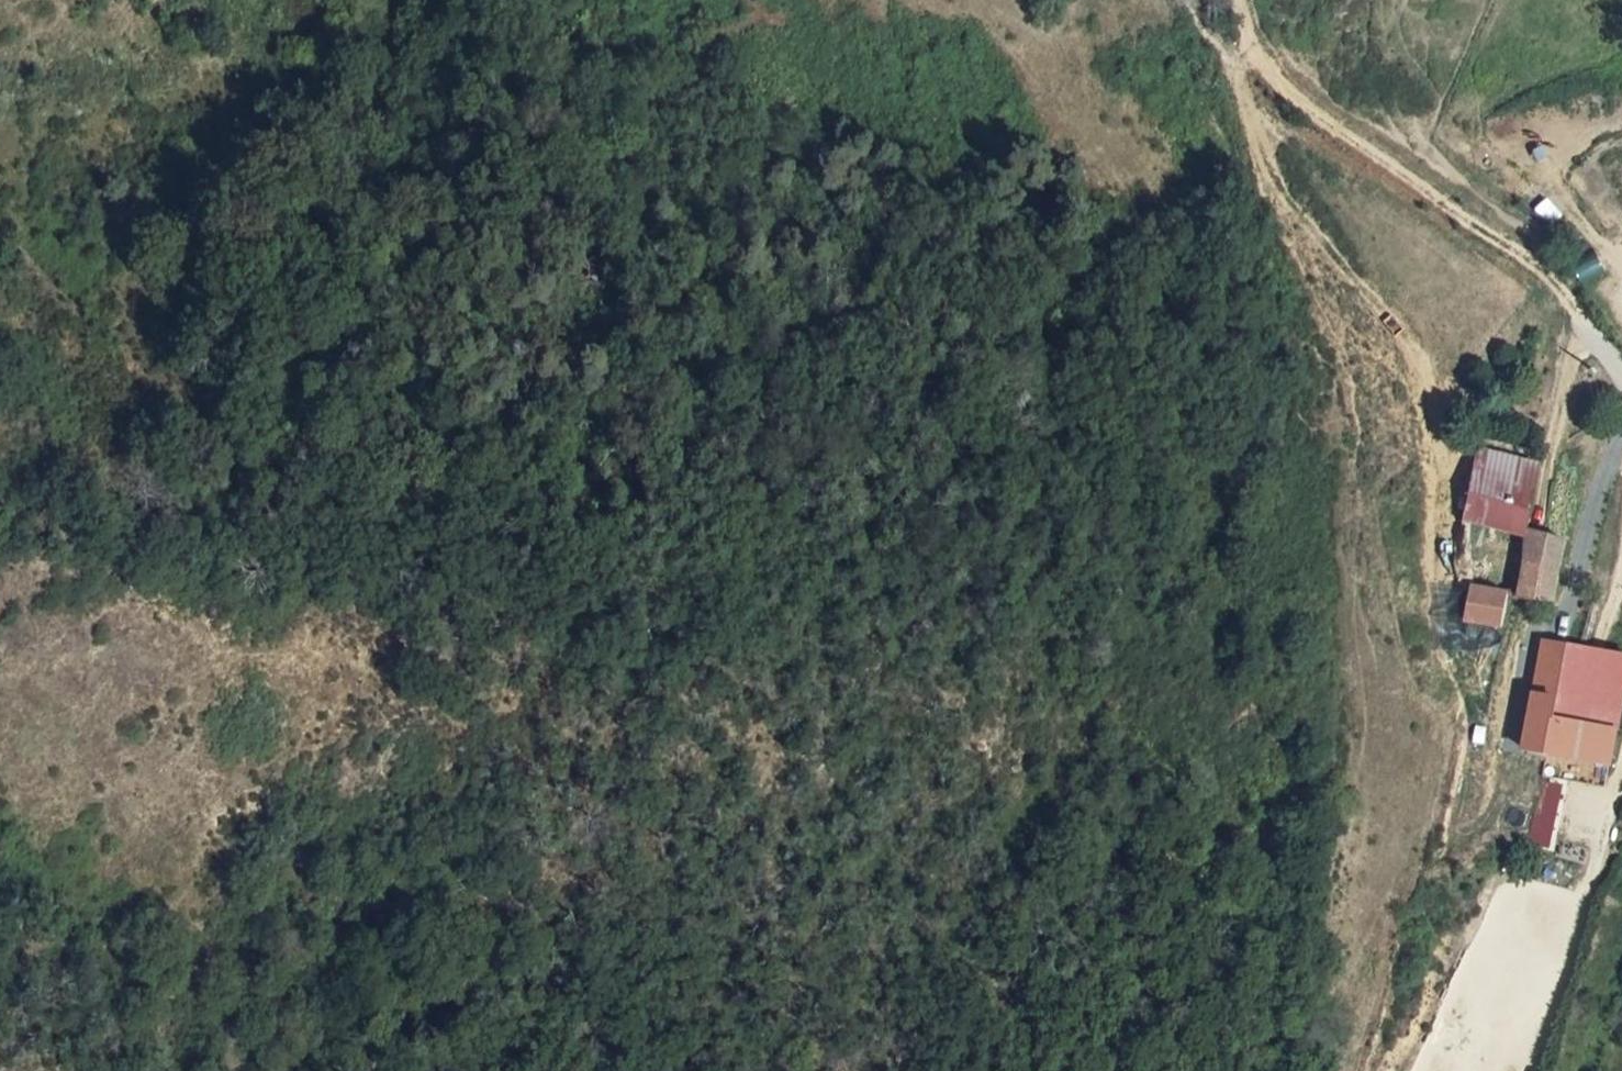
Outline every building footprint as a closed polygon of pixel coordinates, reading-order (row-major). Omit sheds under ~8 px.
[(1521,453),(1519,459),(1517,471),(1538,477),(1540,459),(1521,453)] [(1467,516),(1486,520),(1527,529),(1535,496),(1538,477),(1517,471),(1519,459),(1506,456),(1502,469),(1477,459),(1464,515),(1467,516)] [(1470,586),(1474,586),(1485,588),(1481,558),(1486,520),(1467,516),(1462,542),(1470,586)] [(1545,530),(1530,564),(1560,570),(1568,536),(1545,530)] [(1530,564),(1525,596),(1555,598),(1560,570),(1530,564)] [(1474,586),(1467,619),(1499,624),(1505,592),(1485,588),(1474,586)] [(1621,703),(1621,675),(1541,656),(1521,763),(1606,781),(1621,703)]
